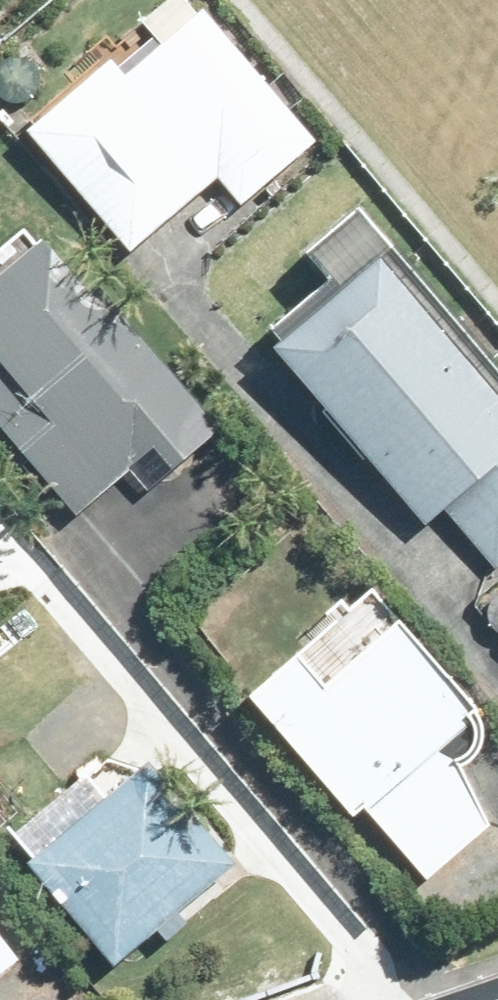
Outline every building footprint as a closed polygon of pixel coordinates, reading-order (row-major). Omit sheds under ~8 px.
[(277,181),(323,143),(215,11),(205,18),(190,0),(182,0),(150,26),(170,49),(134,81),(121,66),(36,134),(136,254),(226,180),(247,206),(268,190),(277,181)] [(10,43),(0,31),(0,52),(10,43)] [(277,181),(268,190),(276,199),(286,190),(277,181)] [(488,348),(372,211),(316,259),(339,284),(279,334),(295,350),(290,354),(436,530),(454,516),(497,567),(497,390),(473,361),(488,348)] [(0,379),(0,439),(16,457),(26,449),(83,516),(134,473),(152,494),(227,429),(111,293),(101,301),(56,244),(0,292),(0,354),(12,369),(0,379)] [(365,822),(375,815),(435,884),(497,829),(466,771),(473,766),(479,760),(485,755),(489,749),(489,741),(489,734),(487,728),(483,721),(489,716),(413,626),(381,655),(360,628),(319,664),(313,660),(263,703),(365,822)] [(160,769),(39,869),(123,970),(164,935),(174,946),(196,928),(185,915),(242,867),(160,769)] [(34,965),(0,922),(0,992),(34,965)]
